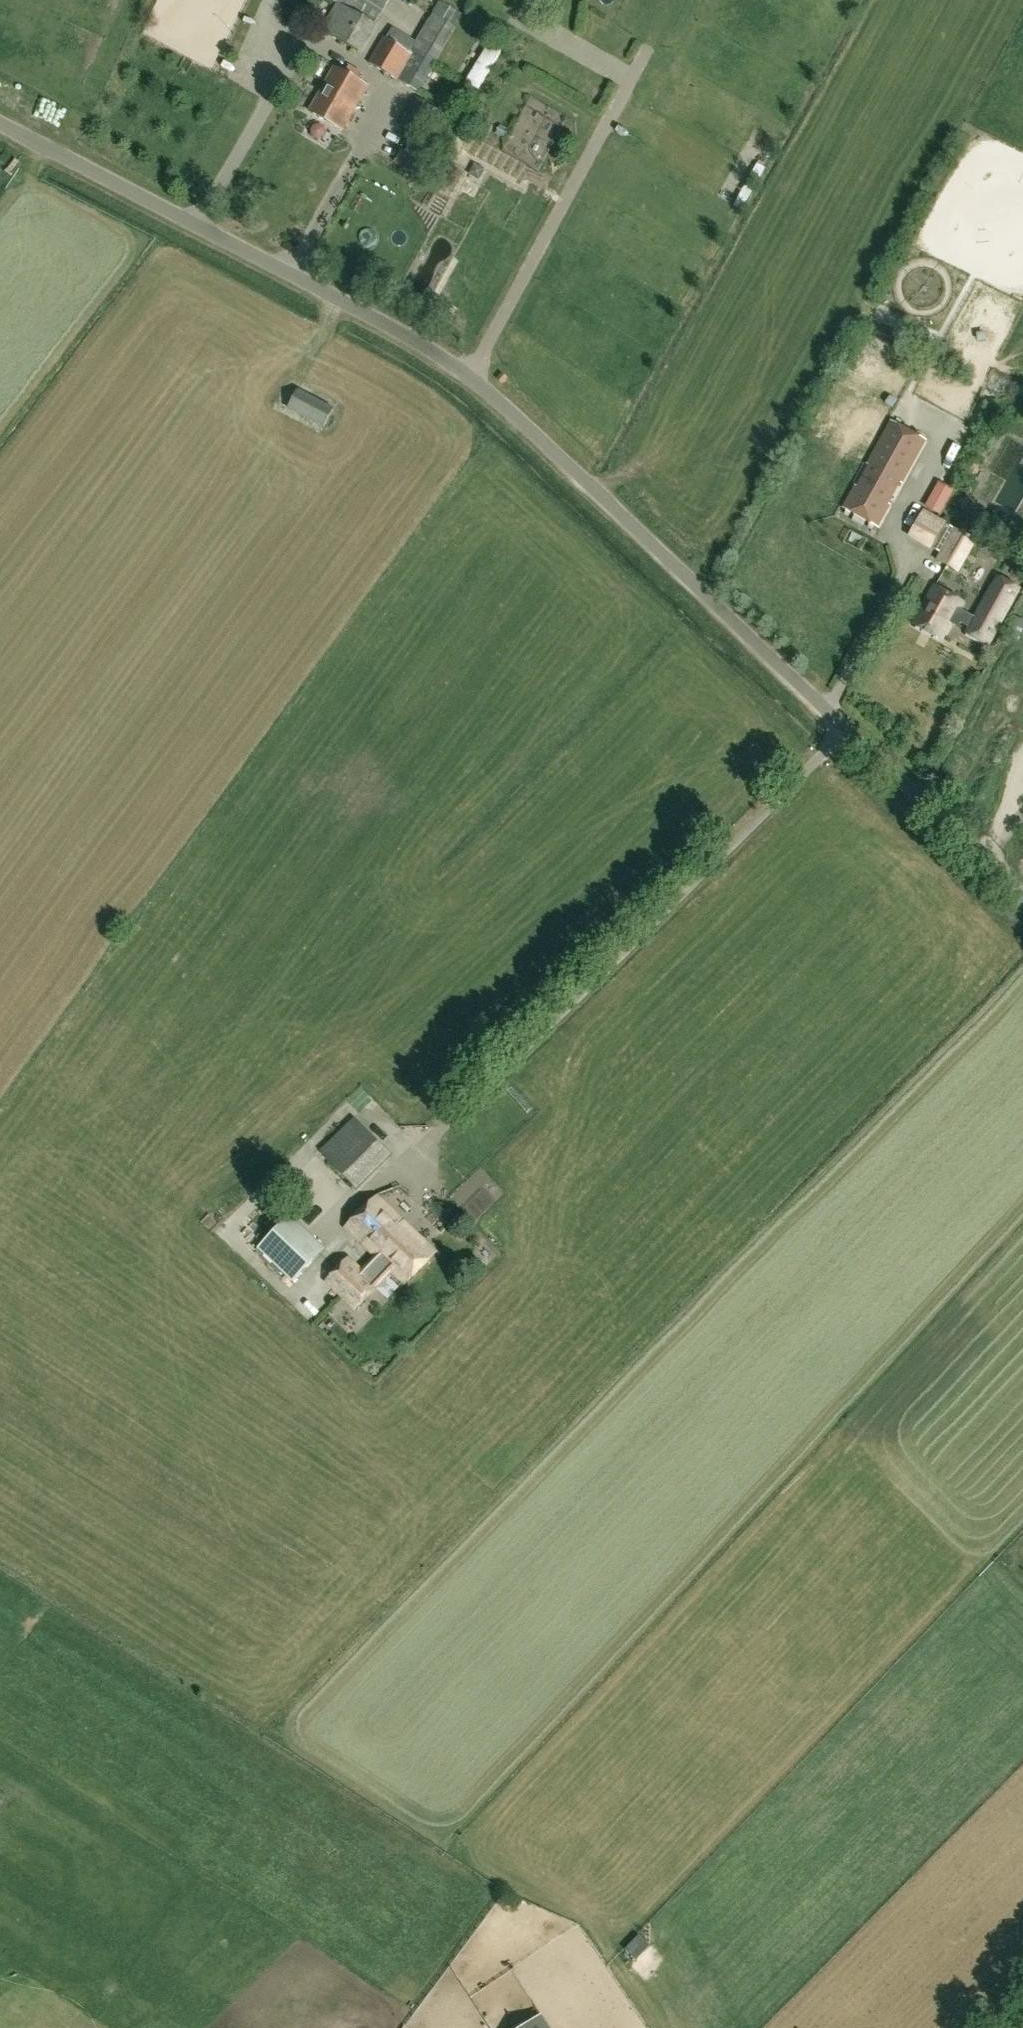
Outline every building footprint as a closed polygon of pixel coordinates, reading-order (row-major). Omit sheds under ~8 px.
[(324,31),(359,52),(375,24),(390,0),(333,0),(335,1),(340,3),(324,31)] [(540,9),(546,0),(527,0),(540,9)] [(383,36),(368,62),(417,91),(455,26),(462,14),(440,1),(433,12),(433,13),(416,41),(393,28),(387,39),(383,36)] [(484,52),(466,83),(479,90),(497,60),(484,52)] [(343,130),(367,86),(334,67),(309,111),(343,130)] [(323,429),(334,408),(298,388),(287,409),(323,429)] [(878,528),(890,505),(888,504),(900,482),(902,484),(926,440),(891,421),(867,464),(869,466),(858,487),(855,485),(843,508),(856,515),(856,514),(866,519),(865,520),(878,528)] [(937,453),(955,459),(963,436),(945,429),(937,453)] [(944,502),(957,508),(962,499),(973,504),(978,494),(954,482),(944,502)] [(961,501),(955,518),(966,522),(973,506),(961,501)] [(917,512),(909,527),(932,539),(933,537),(943,543),(954,523),(945,518),(941,525),(917,512)] [(958,572),(974,539),(954,527),(935,559),(958,572)] [(988,644),(1018,588),(997,577),(976,617),(959,608),(962,601),(933,586),(912,625),(941,640),(951,623),(958,627),(961,623),(970,627),(967,633),(988,644)] [(357,1190),(391,1155),(354,1115),(319,1150),(357,1190)] [(376,1284),(390,1269),(405,1284),(436,1252),(376,1195),(346,1227),(378,1257),(364,1272),(348,1257),(325,1280),(354,1309),(377,1285),(376,1284)] [(293,1281),(325,1248),(290,1214),(257,1247),(293,1281)] [(526,2027),(548,2027),(542,2018),(526,2027)]
